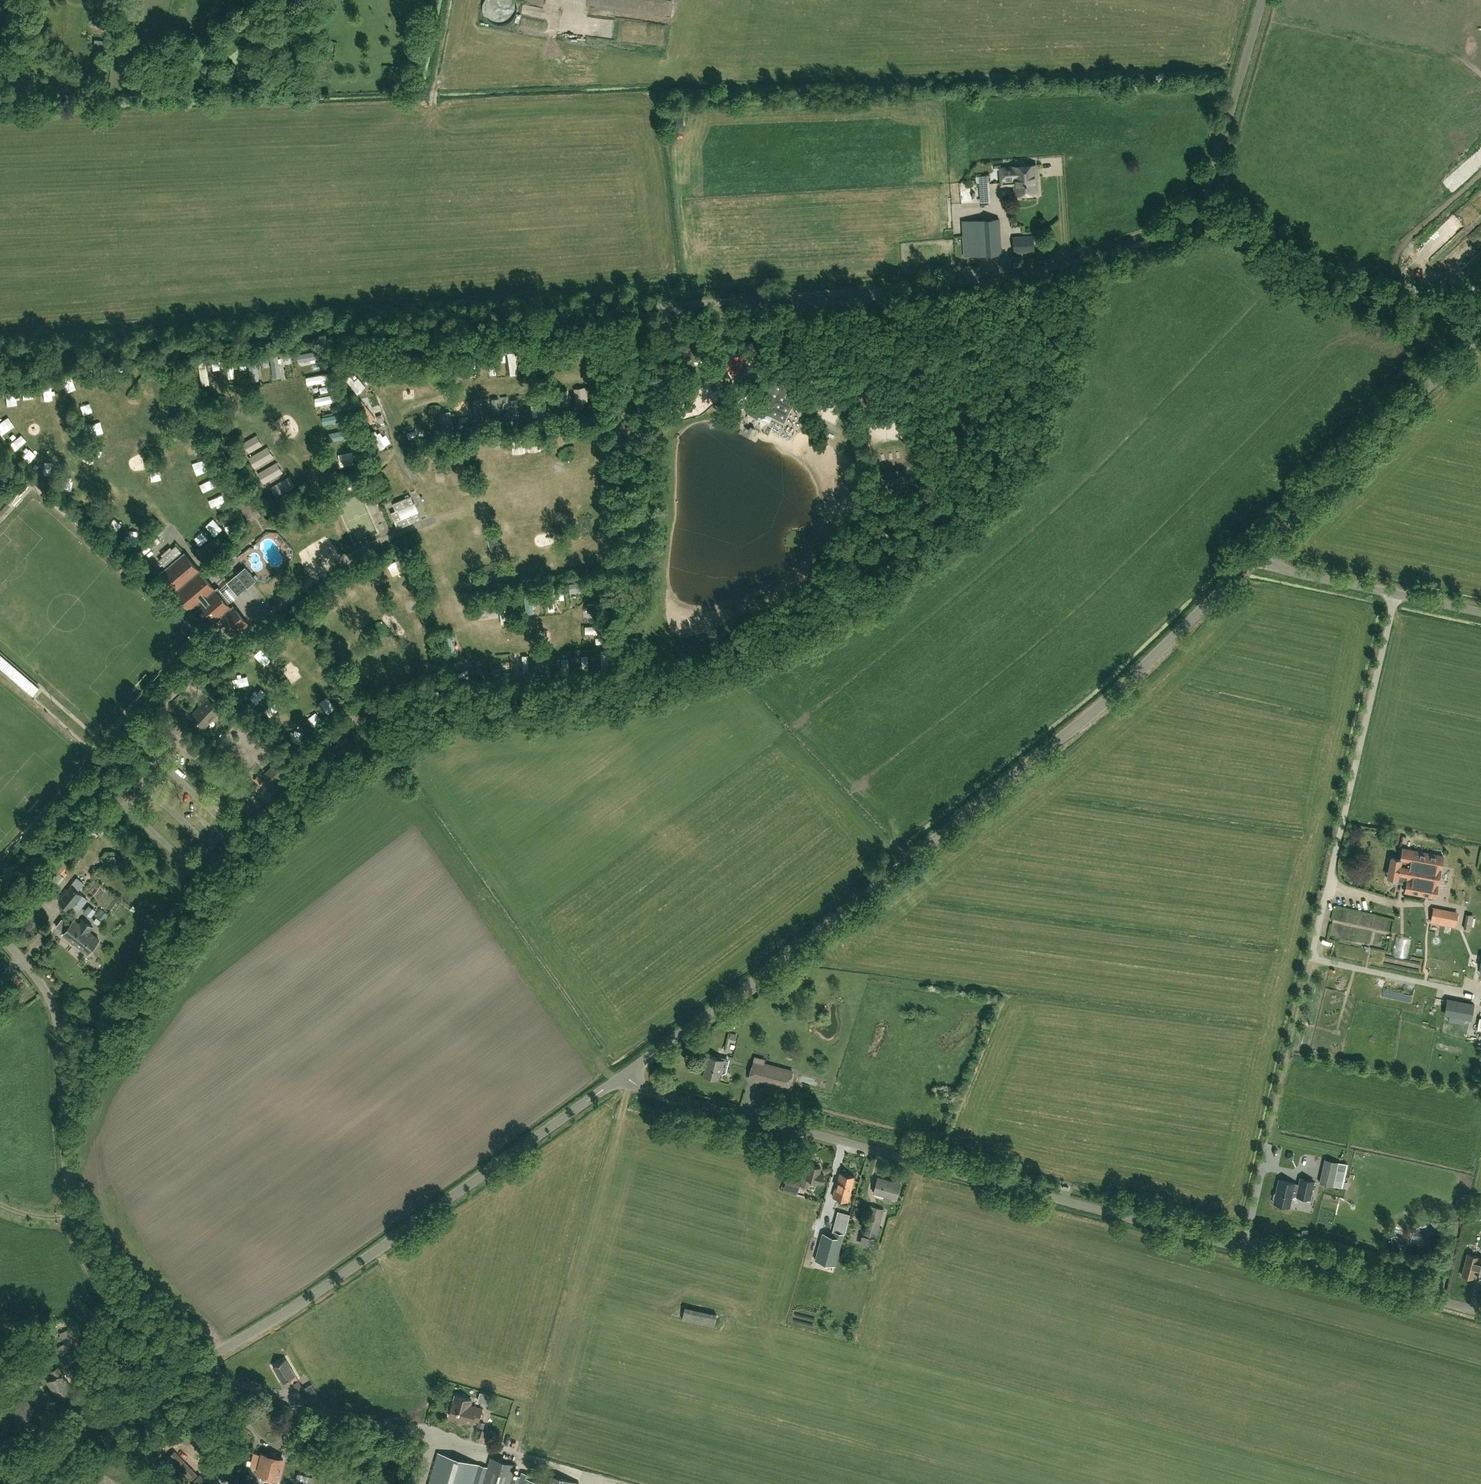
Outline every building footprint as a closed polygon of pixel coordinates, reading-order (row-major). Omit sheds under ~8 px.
[(681,115),(667,121),(669,126),(683,121),(681,115)] [(1022,166),(1023,192),(1035,192),(1034,175),(1037,175),(1037,165),(1022,166)] [(1023,192),(1022,166),(1015,166),(1001,167),(1002,184),(1016,183),(1016,193),(1023,192)] [(967,197),(967,208),(994,207),(993,184),(983,184),(983,189),(976,189),(976,196),(967,197)] [(964,256),(1001,253),(999,218),(962,221),(964,256)] [(1013,237),(1014,253),(1034,251),(1033,235),(1013,237)] [(684,341),(685,357),(694,356),(692,341),(684,341)] [(354,343),(346,345),(353,367),(360,364),(354,343)] [(495,351),(488,351),(490,376),(496,375),(495,351)] [(515,351),(509,352),(510,376),(517,376),(515,351)] [(317,352),(297,356),(298,364),(318,360),(317,352)] [(475,353),(468,353),(470,378),(477,377),(475,353)] [(435,355),(428,356),(430,380),(437,380),(435,355)] [(458,355),(451,355),(453,380),(460,379),(458,355)] [(547,372),(545,356),(537,357),(539,373),(547,372)] [(398,357),(391,358),(392,382),(399,382),(398,357)] [(418,359),(411,359),(413,384),(419,383),(418,359)] [(279,360),(271,361),(273,379),(281,378),(279,360)] [(232,361),(226,362),(229,381),(235,380),(232,361)] [(210,386),(206,363),(199,365),(202,388),(210,386)] [(385,363),(369,364),(370,371),(386,370),(385,363)] [(124,383),(123,371),(113,372),(114,384),(124,383)] [(104,385),(102,372),(93,374),(96,386),(104,385)] [(332,372),(306,377),(308,385),(333,380),(332,372)] [(639,385),(640,374),(630,372),(628,383),(639,385)] [(75,381),(80,390),(88,385),(83,376),(75,381)] [(574,388),(576,404),(588,402),(585,386),(574,388)] [(763,387),(750,413),(765,421),(768,415),(766,414),(765,411),(774,392),(763,387)] [(821,399),(803,390),(800,395),(785,387),(780,397),(784,399),(784,398),(793,401),(809,408),(808,411),(814,414),(821,399)] [(156,388),(146,392),(153,406),(162,401),(156,388)] [(571,405),(568,389),(556,391),(559,407),(571,405)] [(636,400),(637,390),(627,389),(626,399),(636,400)] [(28,392),(29,403),(41,401),(39,391),(28,392)] [(338,393),(313,398),(314,406),(340,400),(338,393)] [(537,394),(530,395),(532,419),(539,419),(537,394)] [(499,399),(492,399),(494,424),(501,423),(499,399)] [(480,402),(473,402),(475,427),(482,426),(480,402)] [(375,427),(381,422),(367,403),(361,408),(375,427)] [(633,417),(634,407),(625,406),(624,416),(633,417)] [(94,407),(86,409),(88,419),(96,417),(94,407)] [(446,407),(439,408),(441,432),(448,432),(446,407)] [(837,411),(829,425),(840,431),(848,417),(837,411)] [(346,412),(320,418),(322,426),(347,420),(346,412)] [(630,433),(632,422),(622,420),(620,431),(630,433)] [(99,429),(100,438),(107,437),(106,428),(99,429)] [(351,429),(327,434),(329,442),(353,437),(351,429)] [(424,431),(408,434),(408,440),(425,437),(424,431)] [(257,434),(243,442),(249,453),(263,445),(257,434)] [(381,434),(375,438),(386,455),(392,452),(381,434)] [(617,444),(627,446),(628,438),(618,436),(617,444)] [(225,446),(229,455),(238,451),(234,442),(225,446)] [(495,458),(505,456),(503,444),(493,446),(495,458)] [(543,455),(541,444),(533,445),(535,456),(543,455)] [(268,446),(249,457),(255,468),(274,457),(268,446)] [(206,448),(192,453),(195,463),(209,458),(206,448)] [(626,450),(616,448),(615,456),(625,458),(626,450)] [(462,449),(456,452),(459,459),(465,456),(462,449)] [(352,453),(338,456),(341,467),(354,464),(352,453)] [(218,461),(221,471),(229,468),(226,458),(218,461)] [(212,477),(217,476),(212,462),(207,464),(212,477)] [(277,462),(258,473),(264,483),(283,472),(277,462)] [(290,475),(271,486),(277,497),(296,486),(290,475)] [(219,481),(211,483),(215,496),(223,494),(219,481)] [(599,488),(599,497),(607,497),(607,489),(599,488)] [(396,510),(391,512),(398,528),(420,519),(410,496),(393,503),(396,510)] [(240,505),(247,518),(259,511),(251,498),(240,505)] [(228,499),(217,503),(222,514),(232,510),(228,499)] [(310,509),(301,507),(299,516),(309,518),(310,509)] [(220,517),(215,519),(220,535),(225,534),(220,517)] [(120,520),(110,529),(116,536),(126,527),(120,520)] [(489,533),(480,532),(479,541),(488,542),(489,533)] [(504,534),(505,542),(516,541),(515,533),(504,534)] [(207,550),(212,546),(207,539),(201,543),(207,550)] [(157,556),(165,548),(160,543),(152,551),(157,556)] [(176,545),(158,559),(164,566),(182,552),(176,545)] [(159,573),(166,582),(163,585),(171,595),(175,592),(190,610),(191,609),(193,612),(202,605),(221,626),(227,621),(236,631),(247,622),(233,606),(231,607),(215,589),(212,591),(207,585),(210,583),(184,552),(166,567),(159,573)] [(398,579),(408,573),(403,565),(393,571),(398,579)] [(256,579),(246,566),(237,573),(248,586),(256,579)] [(419,566),(412,569),(411,571),(413,575),(415,576),(422,573),(423,571),(421,566),(419,566)] [(586,580),(570,583),(571,591),(588,588),(586,580)] [(354,601),(361,597),(355,588),(348,593),(354,601)] [(568,595),(561,597),(562,604),(570,602),(568,595)] [(505,598),(499,598),(502,622),(508,622),(505,598)] [(494,607),(478,609),(480,619),(496,617),(494,607)] [(429,609),(424,612),(428,619),(433,617),(429,609)] [(416,631),(427,626),(424,618),(412,624),(416,631)] [(666,631),(665,618),(658,619),(660,632),(666,631)] [(209,636),(201,644),(208,651),(216,644),(209,636)] [(450,637),(442,640),(449,658),(457,656),(450,637)] [(587,649),(578,650),(578,672),(587,672),(587,649)] [(609,649),(601,649),(601,672),(609,672),(609,649)] [(550,653),(542,653),(542,676),(550,676),(550,653)] [(567,653),(559,654),(559,676),(567,676),(567,653)] [(510,660),(502,660),(502,683),(511,682),(510,660)] [(471,664),(453,669),(455,676),(473,671),(471,664)] [(341,676),(347,673),(348,671),(346,669),(345,668),(339,672),(338,673),(340,676),(341,676)] [(240,683),(244,692),(252,689),(248,680),(240,683)] [(208,698),(192,715),(204,727),(221,710),(208,698)] [(364,729),(370,738),(377,733),(372,724),(364,729)] [(266,772),(276,782),(283,775),(280,772),(289,763),(291,766),(292,766),(284,759),(276,767),(273,765),(266,772)] [(253,780),(259,785),(263,780),(258,775),(253,780)] [(95,829),(101,835),(108,828),(98,819),(95,822),(99,826),(95,829)] [(1397,878),(1407,880),(1412,850),(1402,848),(1400,859),(1391,858),(1388,876),(1397,878)] [(1443,856),(1412,850),(1407,880),(1406,884),(1405,891),(1435,897),(1443,856)] [(64,860),(56,870),(65,877),(67,873),(65,871),(67,868),(70,870),(72,867),(64,860)] [(58,901),(70,910),(82,894),(71,885),(58,901)] [(1337,909),(1332,936),(1374,944),(1375,941),(1384,943),(1388,918),(1337,909)] [(1457,914),(1433,909),(1431,921),(1455,926),(1457,914)] [(1473,925),(1475,911),(1468,911),(1467,925),(1473,925)] [(74,919),(63,933),(88,953),(99,939),(89,931),(93,926),(83,919),(80,924),(74,919)] [(128,942),(133,935),(128,932),(123,938),(128,942)] [(1471,1018),(1471,1014),(1473,1004),(1457,1001),(1447,999),(1445,1013),(1471,1018)] [(725,1071),(728,1060),(709,1055),(704,1074),(718,1078),(720,1072),(722,1073),(725,1071)] [(755,1057),(752,1068),(762,1070),(760,1079),(766,1080),(765,1083),(788,1089),(792,1071),(764,1063),(765,1060),(755,1057)] [(749,1104),(759,1106),(764,1084),(754,1081),(749,1104)] [(1338,1161),(1325,1159),(1320,1182),(1342,1187),(1345,1175),(1335,1173),(1338,1161)] [(801,1184),(808,1186),(810,1178),(817,1180),(816,1181),(822,1182),(824,1173),(819,1172),(821,1166),(810,1163),(808,1170),(805,1170),(801,1184)] [(833,1196),(848,1200),(855,1175),(840,1171),(836,1188),(835,1188),(833,1196)] [(783,1189),(797,1193),(801,1179),(787,1176),(783,1189)] [(874,1191),(885,1194),(883,1198),(891,1200),(892,1196),(896,1197),(900,1182),(878,1176),(874,1191)] [(1275,1199),(1274,1203),(1289,1206),(1292,1194),(1296,1195),(1310,1199),(1314,1181),(1300,1178),(1299,1184),(1294,1183),(1295,1183),(1279,1179),(1276,1193),(1274,1193),(1273,1197),(1275,1199)] [(884,1208),(870,1205),(861,1234),(876,1239),(884,1208)] [(848,1224),(850,1214),(838,1211),(835,1221),(848,1224)] [(835,1266),(843,1234),(834,1232),(833,1237),(823,1234),(816,1261),(835,1266)] [(1465,1260),(1461,1274),(1472,1277),(1474,1271),(1480,1273),(1480,1258),(1467,1254),(1465,1260)] [(685,1306),(682,1318),(714,1325),(716,1313),(685,1306)] [(46,1331),(56,1327),(54,1320),(44,1324),(46,1331)] [(68,1350),(65,1343),(57,1347),(61,1354),(68,1350)] [(65,1367),(81,1358),(76,1349),(60,1358),(65,1367)] [(286,1358),(273,1365),(282,1381),(295,1374),(286,1358)] [(54,1391),(58,1398),(68,1392),(64,1385),(66,1383),(61,1373),(60,1373),(56,1366),(49,1370),(53,1377),(46,1382),(52,1392),(54,1391)] [(302,1387),(299,1380),(293,1383),(297,1390),(302,1387)] [(311,1383),(303,1388),(311,1402),(319,1397),(311,1383)] [(7,1389),(9,1397),(18,1395),(17,1387),(7,1389)] [(453,1400),(449,1415),(463,1419),(463,1420),(471,1422),(472,1418),(478,1420),(482,1408),(470,1404),(471,1398),(455,1394),(454,1400),(453,1400)] [(34,1411),(25,1395),(12,1403),(21,1419),(34,1411)] [(481,1440),(492,1441),(492,1433),(482,1432),(481,1440)] [(199,1475),(175,1450),(165,1460),(189,1483),(210,1483),(200,1474),(199,1475)] [(263,1451),(261,1461),(258,1469),(270,1472),(269,1476),(278,1479),(284,1457),(276,1455),(277,1451),(271,1450),(270,1453),(263,1451)] [(531,1474),(522,1471),(520,1476),(513,1474),(515,1464),(490,1457),(488,1466),(437,1452),(428,1483),(473,1483),(474,1483),(551,1483),(530,1478),(531,1474)] [(579,1482),(557,1475),(554,1483),(578,1483),(579,1482)]
